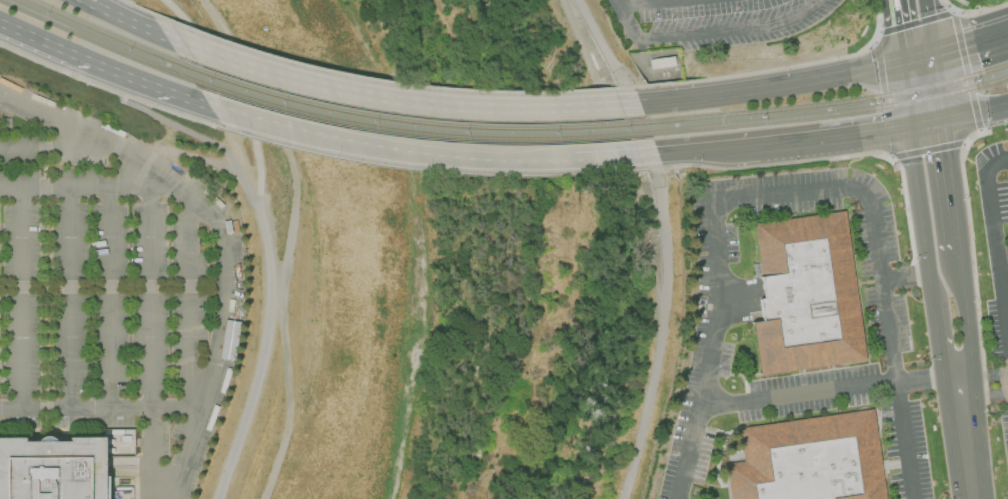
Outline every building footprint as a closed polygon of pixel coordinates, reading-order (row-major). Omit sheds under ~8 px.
[(760,375),(865,359),(843,210),(753,224),(761,277),(764,276),(767,293),(764,298),(758,298),(762,322),(753,323),(760,375)] [(872,408),(739,428),(744,462),(724,465),(729,498),(885,498),(872,408)] [(107,476),(107,498),(0,498),(0,438),(24,438),(24,441),(36,441),(39,438),(42,437),(46,436),(50,436),(53,438),(56,441),(68,441),(68,437),(103,437),(103,476),(107,476)]
